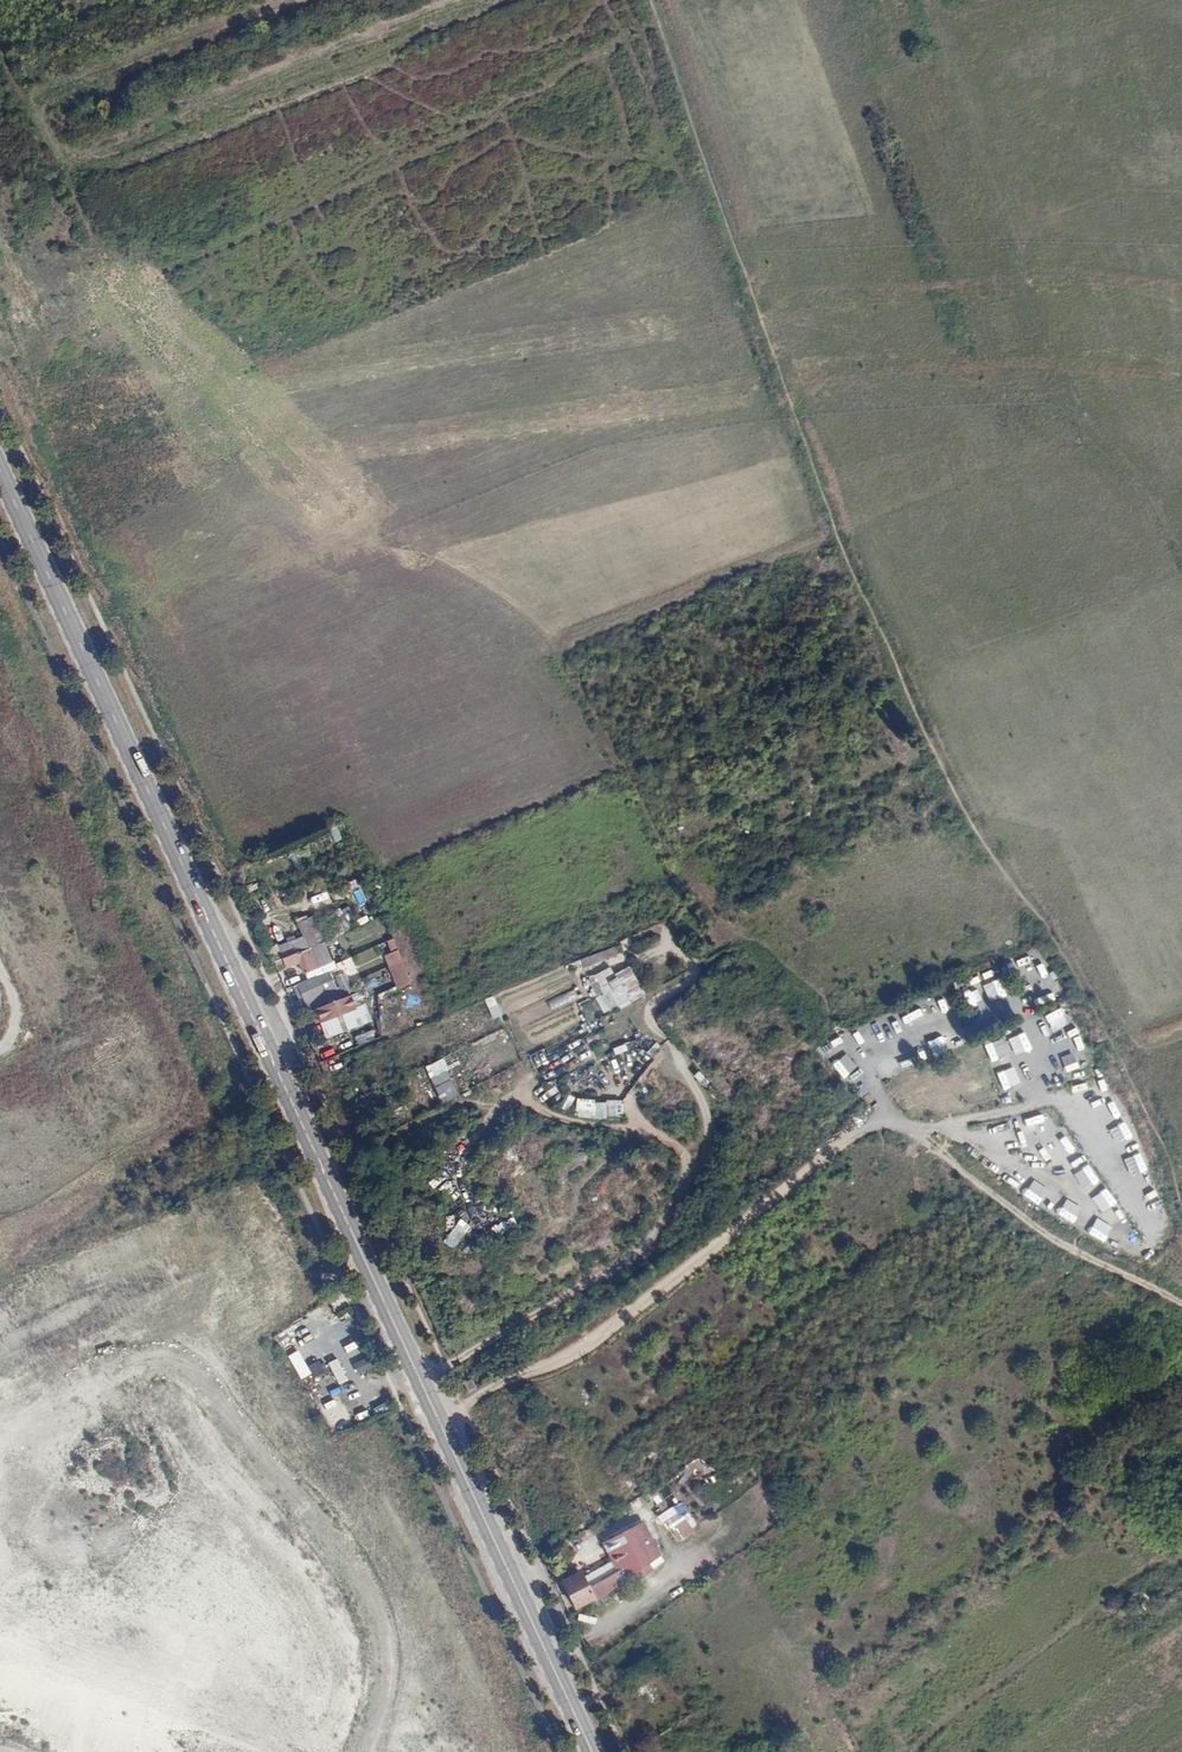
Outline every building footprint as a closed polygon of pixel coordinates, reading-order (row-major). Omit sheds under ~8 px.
[(270,886),(276,882),(268,868),(261,872),(270,886)] [(353,893),(360,904),(367,900),(360,889),(353,893)] [(338,911),(345,929),(355,925),(348,907),(338,911)] [(311,950),(312,949),(304,931),(298,934),(305,952),(311,950)] [(378,946),(383,955),(392,951),(387,941),(378,946)] [(319,966),(311,950),(305,952),(295,956),(294,954),(285,958),(281,960),(285,969),(298,963),(303,973),(319,966)] [(1020,957),(1030,979),(1039,975),(1029,953),(1020,957)] [(351,957),(341,961),(346,975),(357,970),(351,957)] [(606,1015),(646,994),(631,965),(616,973),(612,966),(587,979),(606,1015)] [(343,980),(339,974),(335,976),(339,987),(348,983),(346,979),(343,980)] [(984,975),(965,981),(967,988),(986,982),(984,975)] [(315,977),(297,985),(304,1001),(322,994),(315,977)] [(574,989),(531,1009),(535,1018),(579,998),(574,989)] [(323,997),(326,1003),(339,997),(336,991),(323,997)] [(355,999),(352,991),(345,994),(348,1003),(355,999)] [(495,995),(485,999),(494,1018),(504,1014),(495,995)] [(339,997),(326,1003),(326,1004),(317,1009),(320,1016),(316,1018),(318,1023),(345,1010),(339,997)] [(920,1001),(897,1012),(905,1028),(928,1018),(920,1001)] [(584,1006),(586,1018),(594,1016),(591,1004),(584,1006)] [(358,1023),(370,1017),(366,1006),(353,1012),(358,1023)] [(1064,1010),(1051,1017),(1054,1023),(1067,1016),(1064,1010)] [(338,1032),(353,1025),(349,1017),(335,1025),(338,1032)] [(1059,1040),(1075,1033),(1069,1017),(1053,1023),(1059,1040)] [(959,1045),(954,1034),(940,1040),(945,1052),(959,1045)] [(1003,1095),(1021,1090),(1005,1038),(987,1043),(1003,1095)] [(818,1045),(823,1054),(832,1049),(827,1040),(818,1045)] [(1066,1050),(1073,1067),(1089,1061),(1082,1043),(1066,1050)] [(902,1051),(888,1057),(896,1074),(910,1068),(902,1051)] [(841,1078),(856,1068),(846,1053),(830,1063),(841,1078)] [(445,1057),(430,1063),(436,1076),(451,1070),(445,1057)] [(697,1070),(691,1076),(703,1087),(708,1082),(697,1070)] [(442,1102),(458,1096),(449,1072),(433,1078),(442,1102)] [(1088,1088),(1103,1084),(1101,1076),(1086,1080),(1088,1088)] [(532,1091),(537,1081),(530,1077),(525,1087),(532,1091)] [(594,1100),(594,1119),(625,1119),(625,1100),(594,1100)] [(1096,1112),(1106,1127),(1120,1118),(1111,1103),(1096,1112)] [(1020,1119),(1002,1123),(1004,1132),(1022,1127),(1020,1119)] [(1054,1151),(1069,1141),(1057,1124),(1042,1134),(1054,1151)] [(1123,1143),(1129,1141),(1122,1126),(1117,1128),(1123,1143)] [(1116,1148),(1122,1166),(1138,1161),(1133,1143),(1116,1148)] [(1106,1161),(1100,1164),(1107,1177),(1113,1174),(1106,1161)] [(1144,1168),(1137,1170),(1140,1184),(1147,1182),(1144,1168)] [(444,1169),(430,1182),(435,1188),(450,1175),(444,1169)] [(1093,1171),(1086,1174),(1096,1192),(1102,1189),(1093,1171)] [(1005,1174),(1002,1180),(1025,1192),(1028,1187),(1005,1174)] [(1119,1200),(1125,1197),(1117,1181),(1110,1184),(1119,1200)] [(1033,1192),(1028,1198),(1045,1210),(1049,1204),(1033,1192)] [(1067,1214),(1072,1202),(1064,1199),(1059,1211),(1067,1214)] [(1128,1204),(1122,1208),(1131,1220),(1137,1216),(1128,1204)] [(515,1216),(481,1234),(486,1243),(519,1225),(515,1216)] [(463,1218),(444,1242),(454,1250),(473,1226),(463,1218)] [(1063,1226),(1083,1235),(1086,1228),(1066,1219),(1063,1226)] [(1120,1241),(1128,1226),(1120,1221),(1111,1236),(1120,1241)] [(1140,1222),(1134,1225),(1139,1236),(1145,1233),(1140,1222)] [(1144,1239),(1149,1251),(1164,1245),(1159,1232),(1144,1239)] [(1091,1234),(1088,1241),(1103,1247),(1106,1241),(1091,1234)] [(346,1347),(360,1345),(358,1332),(344,1334),(346,1347)] [(329,1362),(340,1384),(355,1376),(344,1355),(329,1362)] [(305,1381),(326,1371),(321,1360),(299,1370),(305,1381)] [(343,1394),(331,1399),(345,1430),(357,1424),(343,1394)] [(663,1520),(676,1541),(697,1528),(680,1500),(656,1514),(661,1522),(663,1520)] [(615,1536),(636,1570),(660,1554),(641,1520),(615,1536)] [(594,1598),(595,1599),(636,1570),(615,1536),(602,1543),(618,1572),(589,1591),(580,1573),(562,1583),(576,1609),(594,1598)] [(586,1612),(581,1616),(590,1631),(596,1628),(586,1612)]
